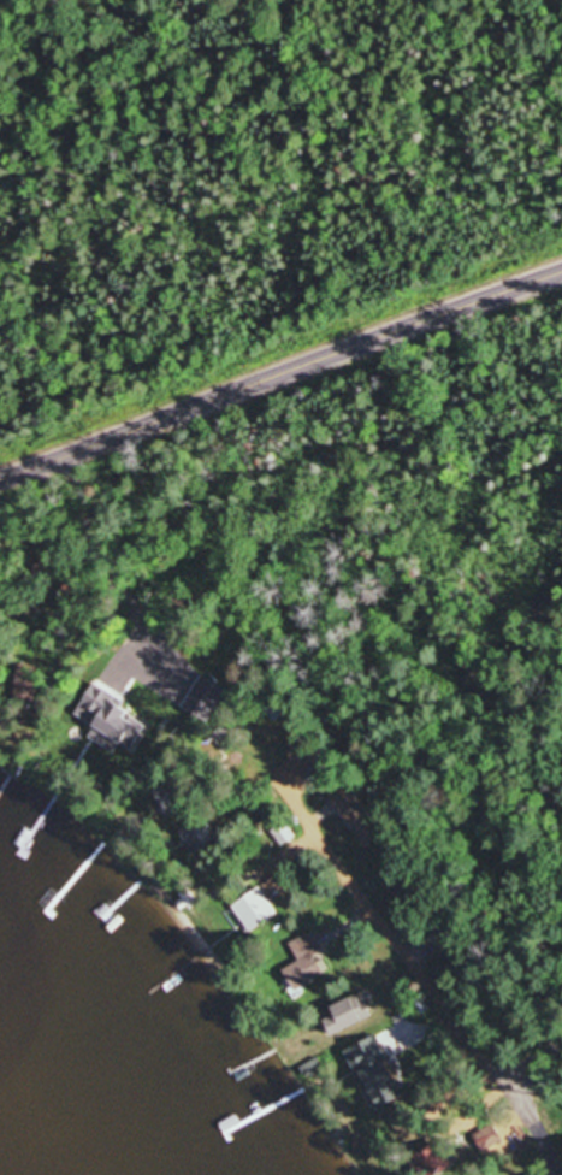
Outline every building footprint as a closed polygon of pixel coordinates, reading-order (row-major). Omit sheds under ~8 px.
[(40,671),(22,666),(17,691),(34,695),(40,671)] [(211,747),(237,749),(238,725),(213,724),(211,747)] [(170,815),(186,802),(173,785),(157,798),(170,815)] [(194,854),(222,839),(210,818),(182,833),(194,854)] [(234,908),(253,935),(282,914),(262,887),(234,908)] [(285,971),(296,992),(332,973),(312,934),(292,944),(301,963),(285,971)] [(328,1022),(335,1038),(372,1022),(361,997),(334,1009),(337,1018),(328,1022)] [(373,1109),(405,1096),(382,1039),(350,1051),(373,1109)] [(432,1145),(413,1166),(423,1174),(444,1174),(454,1164),(432,1145)]
